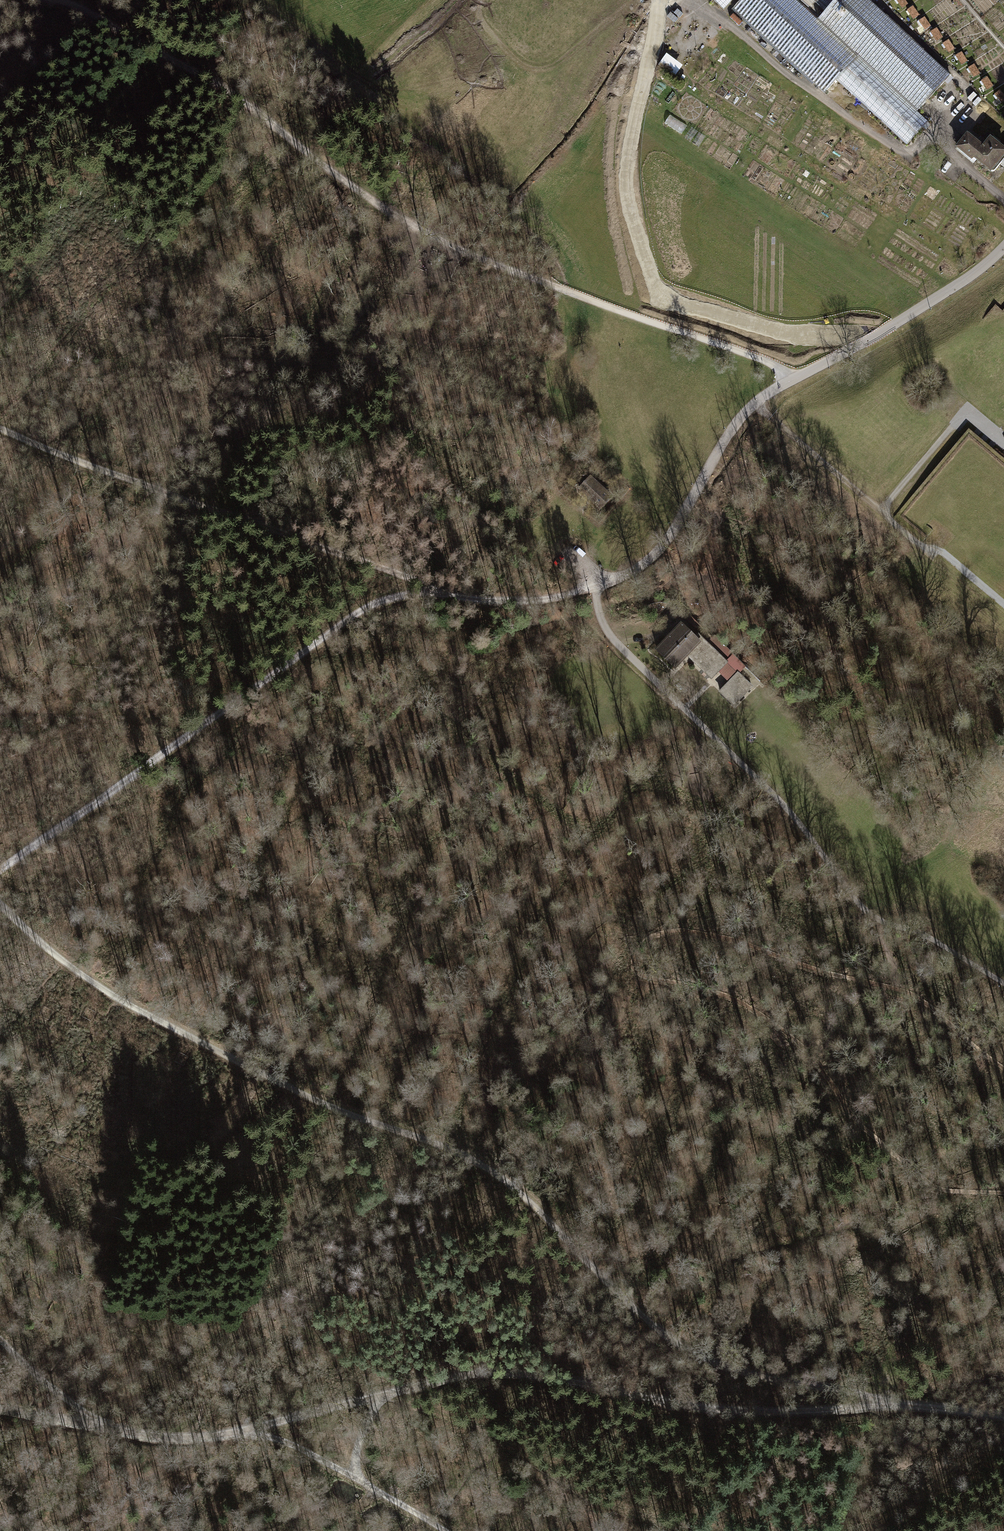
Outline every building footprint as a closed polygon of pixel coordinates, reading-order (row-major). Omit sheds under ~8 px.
[(723,11),(733,0),(712,0),(723,11)] [(733,9),(823,93),(836,79),(907,145),(926,125),(914,114),(949,77),(879,13),(884,7),(876,0),(810,0),(824,13),(815,22),(791,0),(741,0),(733,9)] [(936,38),(943,36),(940,27),(933,29),(936,38)] [(656,58),(661,48),(655,45),(650,55),(656,58)] [(963,50),(957,54),(963,63),(969,59),(963,50)] [(667,51),(660,61),(677,72),(684,62),(667,51)] [(984,78),(988,87),(994,85),(990,76),(984,78)] [(990,172),(1003,154),(1003,147),(989,136),(982,145),(966,134),(957,146),(990,172)] [(588,475),(576,489),(599,510),(612,496),(588,475)] [(693,637),(680,624),(655,650),(671,667),(687,651),(712,675),(716,671),(724,662),(696,634),(693,637)] [(729,658),(724,662),(716,671),(727,681),(735,673),(738,675),(746,667),(733,654),(729,658)] [(738,675),(735,673),(727,681),(718,691),(732,705),(750,686),(738,675)]
